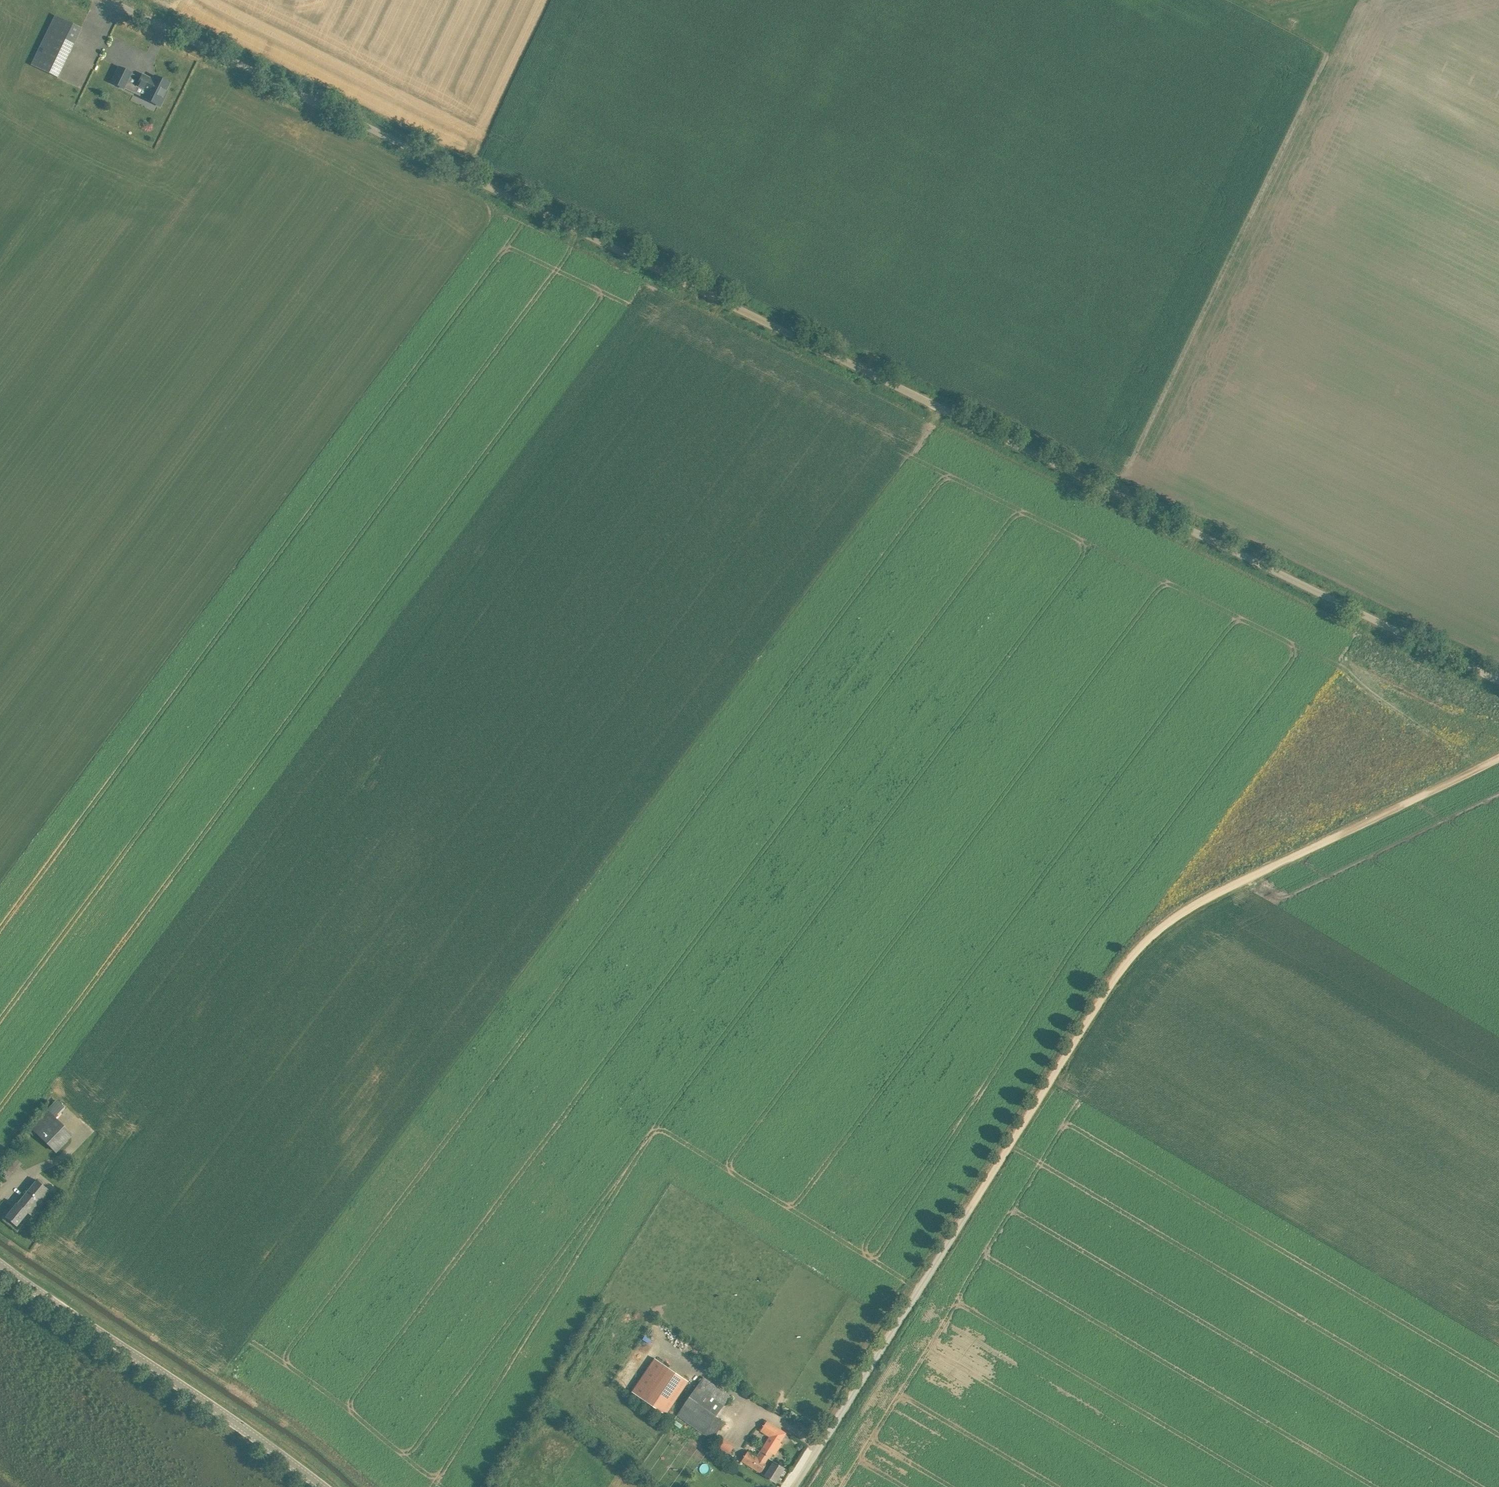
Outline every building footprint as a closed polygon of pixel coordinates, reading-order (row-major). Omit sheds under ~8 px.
[(81,28),(55,15),(31,65),(57,77),(81,28)] [(132,74),(120,68),(112,83),(124,89),(132,74)] [(150,80),(143,76),(138,87),(152,94),(149,101),(161,107),(168,92),(166,91),(170,84),(155,77),(153,82),(150,80)] [(72,1135),(54,1118),(64,1108),(56,1100),(29,1128),(55,1153),(72,1135)] [(9,1162),(16,1167),(20,1161),(13,1156),(9,1162)] [(16,1226),(19,1222),(27,1212),(32,1216),(52,1192),(36,1180),(17,1203),(17,1204),(16,1203),(12,1209),(12,1208),(5,1217),(16,1226)] [(641,1397),(666,1415),(689,1381),(664,1363),(641,1397)] [(696,1387),(683,1406),(677,1414),(713,1440),(725,1422),(717,1416),(731,1396),(704,1377),(696,1387)] [(766,1475),(765,1476),(776,1483),(785,1468),(774,1461),(769,1459),(772,1454),(774,1455),(782,1444),(780,1443),(786,1433),(767,1421),(761,1431),(770,1436),(757,1457),(748,1451),(742,1461),(766,1475)] [(725,1439),(720,1449),(731,1454),(735,1444),(725,1439)]
